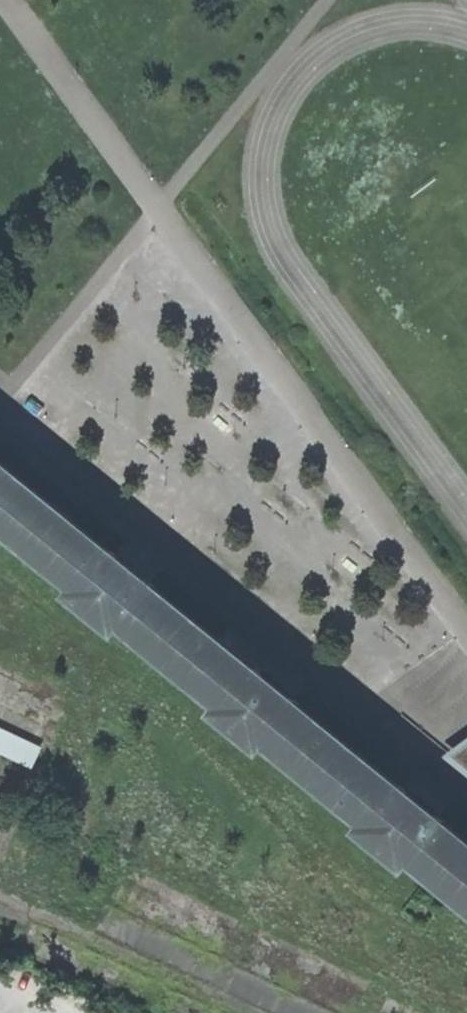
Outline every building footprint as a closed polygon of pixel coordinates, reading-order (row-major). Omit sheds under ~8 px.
[(78,585),(72,592),(117,628),(123,621),(223,702),(217,709),(261,746),(268,738),(369,820),(363,828),(407,863),(413,856),(466,900),(466,838),(443,818),(443,815),(401,781),(398,783),(297,701),(297,698),(255,664),(253,665),(152,583),(153,581),(110,546),(108,548),(0,460),(0,522),(78,585)] [(40,745),(0,726),(0,751),(31,766),(40,745)] [(458,758),(466,765),(466,751),(458,758)]
